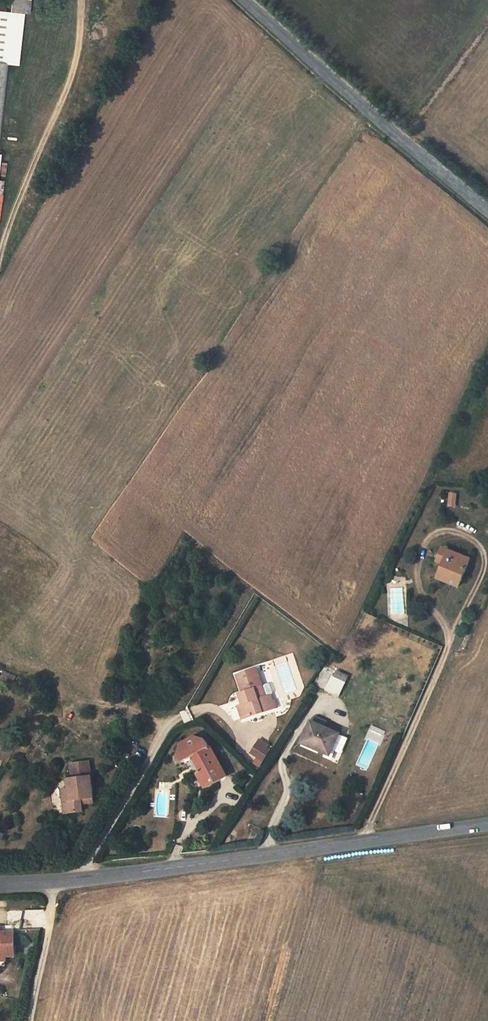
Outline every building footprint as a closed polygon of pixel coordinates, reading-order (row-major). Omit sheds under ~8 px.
[(31,0),(13,0),(12,12),(29,14),(31,0)] [(1,139),(9,65),(19,65),(24,15),(0,13),(0,139),(1,139)] [(459,588),(471,561),(444,549),(438,563),(444,566),(438,578),(459,588)] [(252,680),(260,677),(257,669),(249,672),(252,680)] [(16,680),(17,677),(5,671),(4,675),(16,680)] [(346,683),(349,677),(337,671),(334,678),(346,683)] [(244,720),(276,709),(271,695),(266,697),(263,686),(260,677),(252,680),(249,672),(237,675),(243,693),(246,704),(243,705),(239,706),(244,720)] [(266,697),(271,695),(267,684),(263,686),(266,697)] [(331,756),(340,734),(312,722),(303,742),(320,749),(319,751),(331,756)] [(201,773),(198,774),(205,788),(227,776),(211,747),(210,748),(206,740),(196,737),(182,745),(179,755),(183,763),(193,757),(196,755),(205,771),(201,773)] [(257,743),(266,749),(268,746),(259,740),(257,743)] [(263,763),(270,752),(266,749),(257,743),(250,754),(263,763)] [(205,771),(196,755),(193,757),(201,773),(205,771)] [(73,780),(92,777),(90,762),(71,764),(73,780)] [(92,777),(73,780),(68,780),(69,789),(70,800),(64,801),(66,814),(83,812),(82,799),(94,798),(92,777)] [(5,965),(5,960),(6,960),(6,956),(14,955),(14,931),(1,932),(0,926),(0,965),(5,965)]
